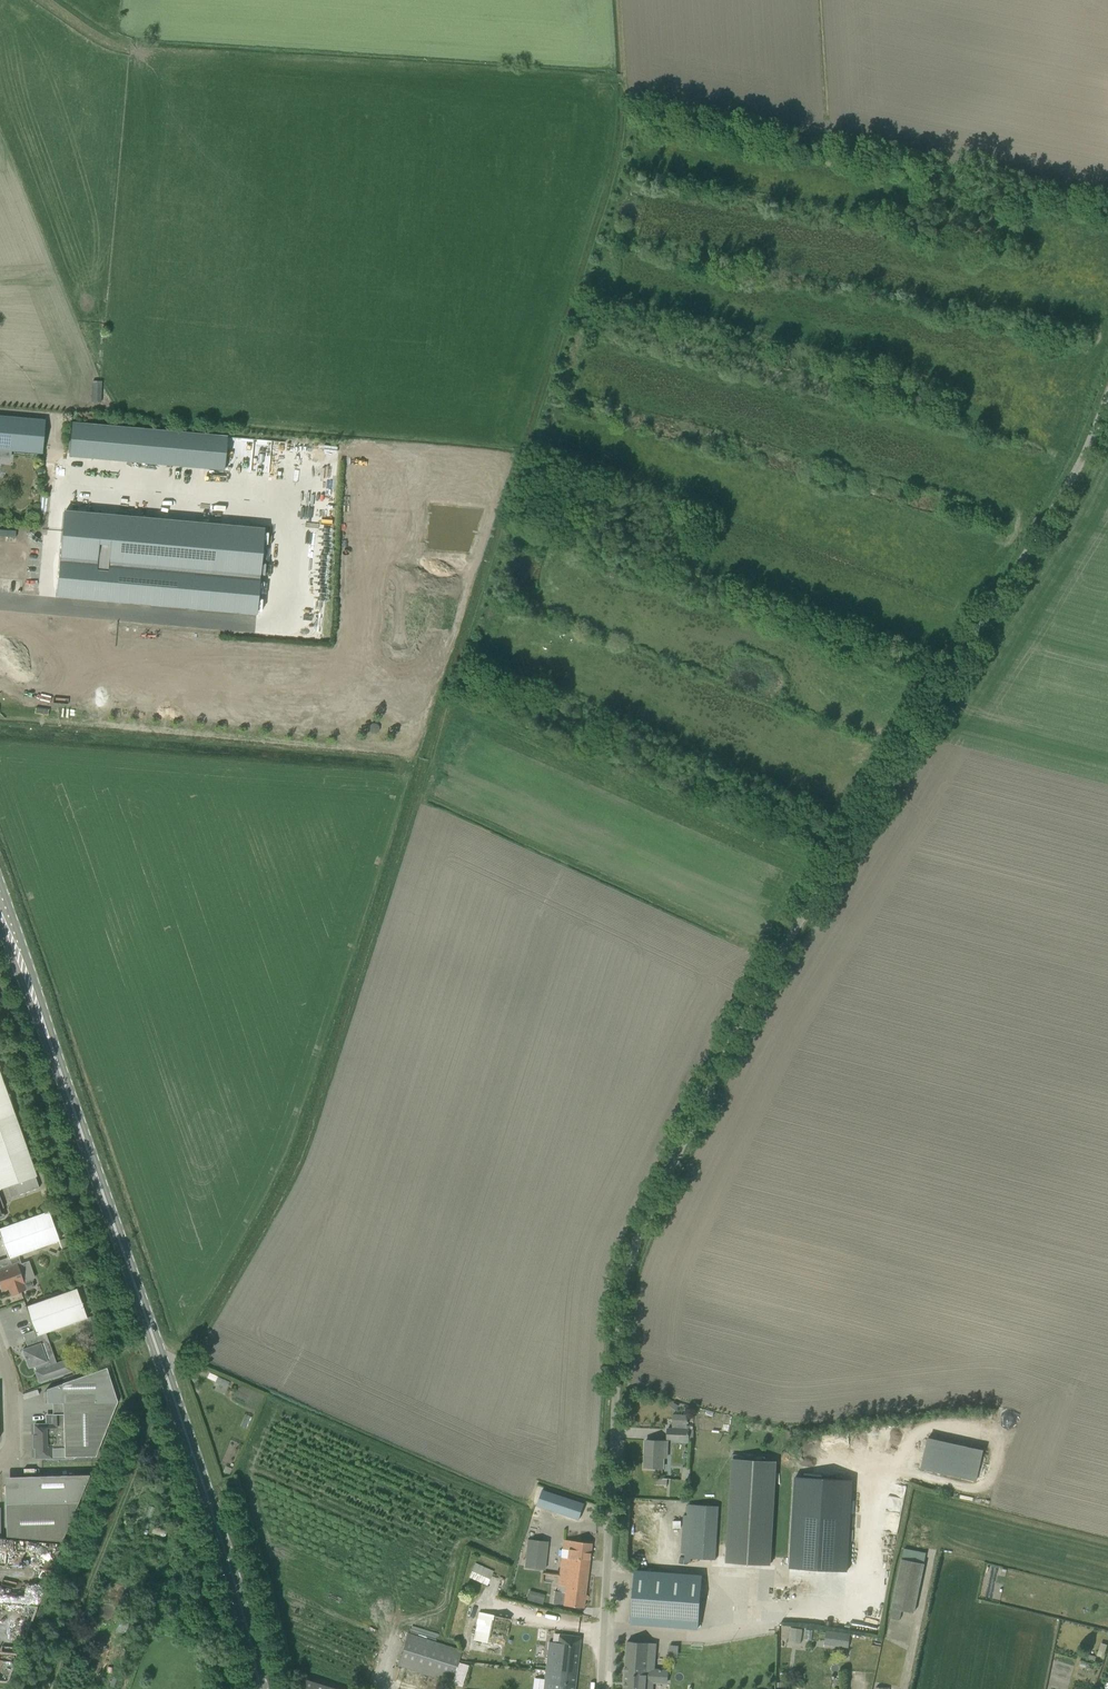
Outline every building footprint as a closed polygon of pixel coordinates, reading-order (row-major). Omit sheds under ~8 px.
[(42,454),(45,420),(0,416),(0,450),(42,454)] [(44,464),(43,479),(51,480),(52,465),(44,464)] [(61,514),(53,598),(252,616),(260,532),(61,514)] [(16,1195),(39,1188),(35,1176),(36,1176),(14,1112),(12,1106),(13,1105),(6,1084),(4,1084),(1,1078),(3,1077),(0,1068),(0,1189),(13,1184),(16,1195)] [(0,1228),(0,1237),(8,1258),(18,1255),(59,1240),(49,1211),(0,1228)] [(0,1270),(0,1287),(1,1290),(8,1288),(11,1295),(21,1292),(26,1290),(34,1287),(31,1279),(35,1278),(28,1261),(21,1263),(18,1255),(8,1258),(11,1266),(0,1270)] [(86,1318),(76,1289),(25,1306),(35,1336),(86,1318)] [(37,1338),(25,1342),(27,1348),(22,1350),(29,1367),(34,1366),(36,1371),(35,1371),(39,1382),(71,1370),(67,1359),(48,1366),(46,1361),(40,1343),(39,1343),(37,1338)] [(100,1446),(117,1401),(106,1367),(46,1389),(47,1402),(52,1402),(64,1402),(64,1413),(52,1414),(53,1424),(34,1424),(35,1458),(51,1457),(51,1447),(72,1446),(72,1457),(95,1456),(100,1446)] [(667,1429),(667,1439),(692,1440),(692,1430),(686,1429),(687,1415),(672,1414),(672,1429),(667,1429)] [(927,1436),(920,1467),(976,1480),(982,1449),(927,1436)] [(644,1467),(662,1468),(663,1451),(666,1451),(667,1441),(646,1440),(644,1467)] [(732,1460),(726,1560),(770,1563),(776,1463),(732,1460)] [(6,1536),(62,1541),(90,1475),(36,1476),(36,1485),(5,1485),(6,1536)] [(795,1476),(789,1568),(847,1571),(853,1480),(795,1476)] [(542,1488),(536,1504),(579,1518),(584,1502),(542,1488)] [(691,1559),(714,1560),(718,1507),(688,1504),(684,1562),(690,1562),(691,1559)] [(544,1570),(547,1541),(527,1539),(524,1567),(544,1570)] [(563,1558),(562,1563),(588,1567),(591,1544),(565,1540),(564,1549),(569,1550),(568,1559),(563,1558)] [(889,1618),(899,1620),(902,1610),(913,1612),(924,1564),(902,1559),(889,1618)] [(587,1575),(588,1567),(562,1563),(560,1584),(568,1585),(567,1592),(558,1591),(556,1604),(583,1607),(587,1575)] [(469,1577),(487,1585),(492,1572),(475,1564),(469,1577)] [(635,1570),(631,1623),(697,1628),(701,1575),(635,1570)] [(527,1600),(542,1603),(544,1594),(529,1590),(527,1600)] [(483,1688),(497,1688),(511,1619),(478,1612),(463,1685),(483,1688)] [(800,1644),(802,1629),(790,1627),(788,1642),(800,1644)] [(825,1644),(849,1648),(851,1635),(827,1631),(825,1644)] [(398,1666),(451,1683),(461,1651),(408,1634),(398,1666)] [(545,1688),(574,1688),(580,1637),(568,1636),(567,1644),(550,1642),(545,1688)] [(654,1669),(656,1643),(627,1641),(624,1688),(652,1688),(654,1669)] [(533,1688),(541,1688),(543,1678),(535,1677),(533,1688)] [(302,1678),(299,1688),(337,1688),(302,1678)]
